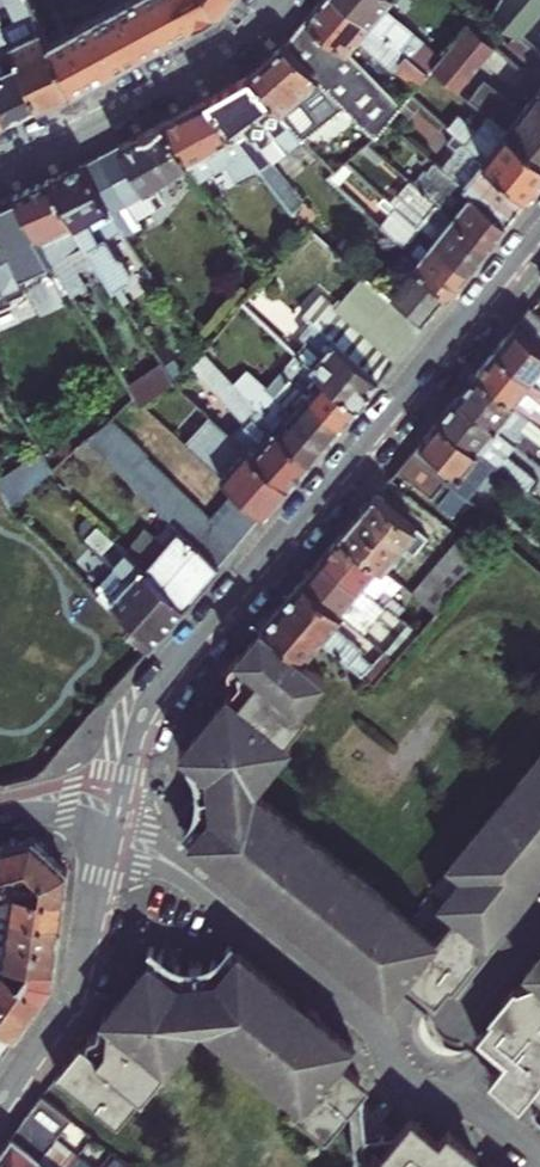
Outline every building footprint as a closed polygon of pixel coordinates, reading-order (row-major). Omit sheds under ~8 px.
[(38,23),(27,0),(4,0),(13,21),(0,26),(0,28),(36,105),(69,90),(46,41),(38,23)] [(90,18),(46,41),(69,90),(217,12),(227,0),(125,0),(90,18)] [(342,0),(320,0),(306,16),(347,48),(357,37),(392,67),(394,66),(417,86),(429,72),(342,0)] [(429,72),(434,67),(442,57),(382,6),(388,0),(342,0),(429,72)] [(539,8),(539,0),(498,0),(493,9),(514,29),(520,33),(539,8)] [(347,48),(306,16),(282,44),(340,100),(374,133),(402,103),(346,49),(347,48)] [(442,57),(434,67),(460,88),(496,45),(469,21),(442,57)] [(4,120),(36,105),(0,28),(0,110),(4,120)] [(539,83),(539,51),(520,33),(514,29),(507,38),(531,59),(523,68),(535,79),(539,83)] [(340,100),(282,44),(249,74),(292,124),(301,134),(340,100)] [(205,98),(261,170),(294,213),(304,202),(260,144),(292,124),(249,74),(205,98)] [(468,95),(470,97),(474,100),(490,114),(539,155),(539,85),(528,101),(520,109),(483,78),(468,95)] [(411,92),(405,99),(414,107),(420,100),(411,92)] [(240,183),(261,170),(205,98),(162,121),(189,163),(198,177),(226,161),(240,183)] [(474,148),(484,156),(527,194),(539,179),(539,155),(490,114),(478,129),(458,112),(447,124),(457,133),(474,148)] [(181,167),(189,163),(162,121),(98,155),(125,205),(146,195),(164,227),(184,217),(175,203),(167,189),(162,191),(160,187),(163,177),(169,174),(173,176),(182,171),(181,167)] [(447,124),(446,122),(440,129),(452,139),(457,133),(447,124)] [(462,184),(484,156),(474,148),(451,175),(462,184)] [(125,205),(98,155),(83,163),(48,178),(80,240),(87,251),(111,289),(128,278),(128,272),(126,269),(119,258),(113,255),(103,239),(118,230),(109,213),(125,205)] [(484,156),(462,184),(505,222),(527,194),(484,156)] [(459,206),(452,214),(488,245),(505,222),(462,184),(451,175),(440,164),(435,170),(449,183),(442,190),(459,206)] [(80,240),(48,178),(13,193),(36,237),(40,243),(68,292),(84,284),(66,252),(77,246),(82,254),(87,251),(80,240)] [(441,230),(434,238),(469,268),(488,245),(452,214),(422,188),(416,195),(430,207),(423,214),(441,230)] [(36,237),(13,193),(0,198),(0,287),(1,286),(6,296),(24,289),(6,251),(36,237)] [(414,234),(403,246),(422,264),(417,269),(448,294),(469,268),(434,238),(406,215),(400,222),(414,234)] [(417,269),(390,300),(393,303),(421,329),(448,294),(417,269)] [(294,354),(355,406),(394,361),(334,307),(348,291),(334,279),(299,319),(307,327),(300,335),(307,341),(294,354)] [(334,307),(394,361),(420,330),(421,329),(393,303),(379,319),(348,291),(334,307)] [(526,310),(494,350),(539,388),(539,320),(526,310)] [(307,327),(299,319),(279,341),(294,354),(307,341),(300,335),(307,327)] [(494,350),(475,373),(514,405),(526,415),(539,426),(539,410),(534,405),(539,398),(539,388),(494,350)] [(241,420),(230,434),(240,442),(245,446),(286,486),(308,460),(269,426),(248,404),(227,382),(213,368),(200,353),(188,364),(241,420)] [(312,387),(306,395),(340,423),(355,406),(294,354),(285,363),(312,387)] [(124,386),(131,396),(136,405),(169,379),(170,378),(159,361),(124,386)] [(240,367),(227,382),(248,404),(262,388),(263,388),(240,367)] [(289,412),(324,441),(340,423),(306,395),(283,375),(278,371),(269,381),(297,405),(289,412)] [(514,405),(475,373),(456,396),(512,442),(528,455),(536,444),(517,427),(504,417),(514,405)] [(267,392),(289,412),(297,405),(269,381),(267,383),(267,392)] [(262,388),(248,404),(269,426),(308,460),(324,441),(289,412),(267,392),(262,388)] [(512,442),(456,396),(437,419),(508,477),(518,466),(503,453),(512,442)] [(504,417),(517,427),(526,415),(514,405),(504,417)] [(170,519),(217,565),(250,528),(226,508),(213,522),(132,444),(134,442),(109,418),(108,419),(86,437),(170,519)] [(508,477),(437,419),(410,451),(444,480),(485,513),(512,480),(508,477)] [(250,528),(286,486),(245,446),(220,476),(238,492),(224,506),(226,508),(250,528)] [(444,480),(410,451),(394,470),(428,498),(444,480)] [(7,505),(17,515),(55,483),(45,473),(7,505)] [(425,536),(375,493),(340,534),(380,568),(401,542),(412,551),(425,536)] [(181,607),(217,565),(170,519),(133,560),(181,607)] [(375,598),(393,578),(380,568),(340,534),(320,559),(364,595),(367,592),(375,598)] [(482,556),(457,534),(409,592),(435,613),(482,556)] [(181,607),(133,560),(113,541),(99,556),(123,581),(110,597),(84,571),(77,577),(102,603),(148,647),(181,607)] [(364,595),(320,559),(302,580),(342,615),(367,636),(383,615),(393,622),(398,617),(396,616),(383,605),(375,598),(367,592),(364,595)] [(335,625),(342,615),(302,580),(265,624),(306,659),(322,641),(375,685),(384,674),(372,664),(361,654),(364,649),(335,625)] [(389,598),(383,605),(396,616),(402,609),(389,598)] [(407,613),(402,609),(396,616),(398,617),(401,620),(407,613)] [(343,946),(348,939),(357,938),(370,948),(371,957),(365,964),(366,965),(358,974),(385,998),(384,999),(388,1002),(397,991),(495,1071),(489,1078),(493,1080),(494,1078),(522,1101),(531,1090),(532,1092),(538,1084),(539,1084),(539,749),(403,914),(261,797),(251,798),(250,782),(259,781),(289,746),(290,747),(293,744),(285,738),(305,715),(307,716),(310,712),(302,705),(322,681),(323,682),(327,678),(306,659),(265,624),(261,628),(265,631),(245,657),(240,653),(238,656),(261,676),(260,677),(267,683),(268,691),(256,705),(248,705),(241,699),(241,701),(231,693),(228,695),(231,698),(188,750),(185,748),(182,752),(206,774),(211,814),(191,838),(250,886),(258,876),(259,876),(264,871),(274,870),(287,880),(288,889),(282,895),(283,896),(274,906),(334,955),(342,945),(343,946)] [(396,660),(384,650),(372,664),(384,674),(396,660)] [(267,683),(260,677),(241,699),(248,705),(256,705),(268,691),(267,683)] [(252,790),(259,781),(250,782),(251,798),(261,797),(252,790)] [(7,869),(27,863),(29,866),(44,850),(33,840),(29,839),(0,846),(0,870),(7,869)] [(38,895),(63,899),(66,873),(65,869),(44,850),(29,866),(27,863),(7,869),(8,882),(39,887),(38,895)] [(264,871),(259,876),(282,895),(288,889),(287,880),(274,870),(264,871)] [(9,915),(60,922),(63,899),(38,895),(12,891),(9,915)] [(57,945),(60,922),(9,915),(0,914),(0,937),(57,945)] [(54,969),(57,945),(0,937),(0,960),(2,961),(26,964),(54,969)] [(348,939),(343,946),(365,964),(371,957),(370,948),(357,938),(348,939)] [(163,1068),(186,1039),(193,1031),(192,1022),(200,1021),(208,1020),(209,1029),(223,1041),(300,1103),(295,1109),(326,1135),(350,1106),(352,1105),(352,1103),(359,1094),(362,1094),(360,1079),(340,1061),(353,1045),(349,1042),(348,1044),(320,1021),(312,1031),(311,1030),(306,1037),(297,1039),(283,1027),(282,1019),(288,1012),(287,1011),(296,1001),(271,981),(237,953),(236,953),(217,977),(196,979),(176,981),(152,961),(150,959),(147,962),(150,965),(128,991),(107,1017),(104,1015),(102,1017),(115,1028),(114,1030),(121,1036),(122,1044),(116,1050),(111,1058),(103,1058),(95,1052),(86,1044),(79,1052),(75,1050),(72,1053),(76,1056),(67,1064),(65,1062),(62,1066),(64,1068),(57,1074),(118,1123),(140,1097),(141,1098),(144,1095),(142,1093),(153,1080),(159,1072),(161,1074),(165,1070),(163,1068)] [(54,969),(26,964),(17,980),(43,997),(52,983),(54,969)] [(29,1016),(43,997),(17,980),(0,968),(0,996),(29,1016)] [(0,996),(0,1026),(15,1036),(29,1016),(0,996)] [(311,1030),(288,1012),(282,1019),(283,1027),(297,1039),(306,1037),(311,1030)] [(192,1022),(193,1031),(201,1022),(209,1029),(208,1020),(200,1021),(192,1022)] [(15,1036),(0,1026),(0,1059),(15,1036)] [(111,1058),(116,1050),(122,1044),(121,1036),(114,1030),(95,1052),(103,1058),(111,1058)] [(42,1096),(28,1114),(59,1139),(73,1122),(42,1096)] [(54,1146),(59,1139),(28,1114),(0,1153),(0,1166),(36,1166),(54,1146)] [(477,1157),(449,1134),(450,1132),(450,1131),(447,1129),(438,1141),(409,1120),(398,1134),(395,1134),(395,1137),(371,1166),(469,1166),(477,1157)] [(59,1139),(54,1146),(68,1157),(74,1151),(59,1139)] [(79,1156),(74,1151),(68,1157),(54,1146),(36,1166),(70,1166),(79,1156)] [(80,1166),(85,1160),(79,1156),(70,1166),(80,1166)]
